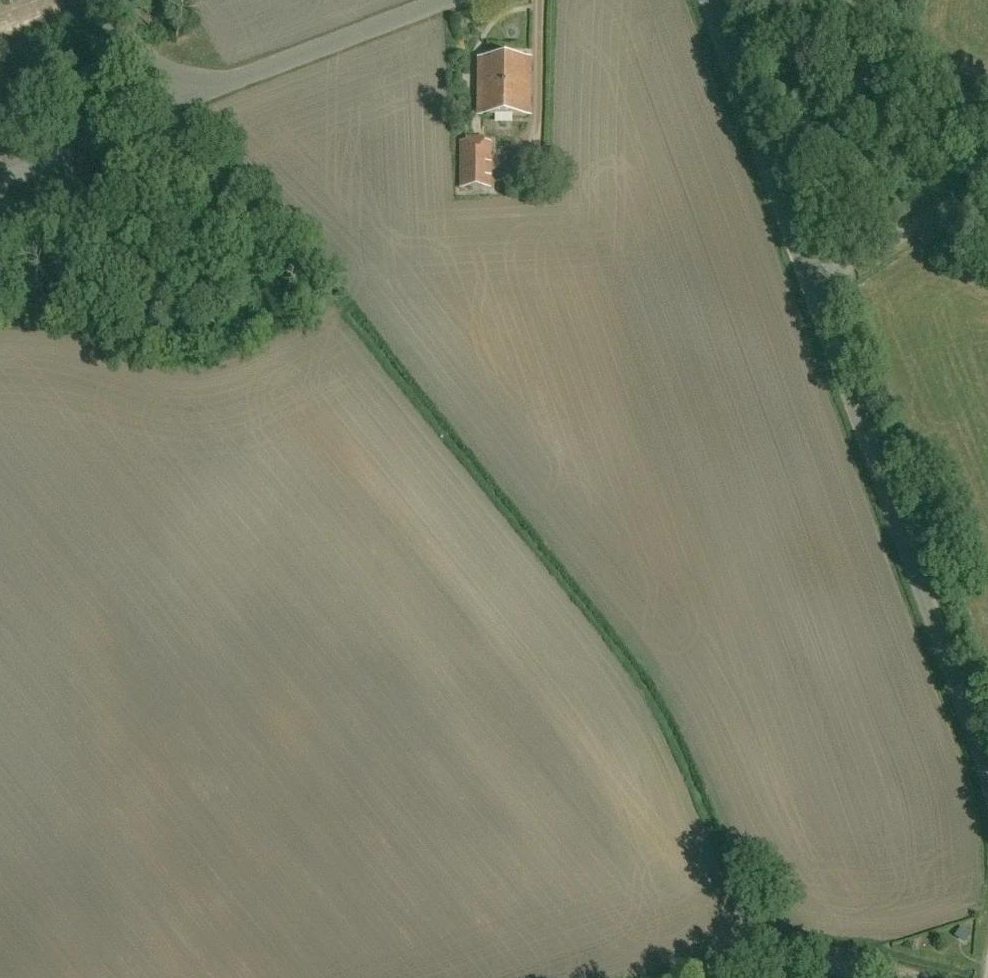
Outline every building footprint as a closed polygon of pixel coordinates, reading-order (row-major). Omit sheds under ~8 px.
[(70,24),(61,0),(0,0),(0,52),(70,24)] [(528,116),(529,62),(481,62),(481,116),(528,116)] [(493,189),(493,151),(460,151),(460,189),(493,189)]
